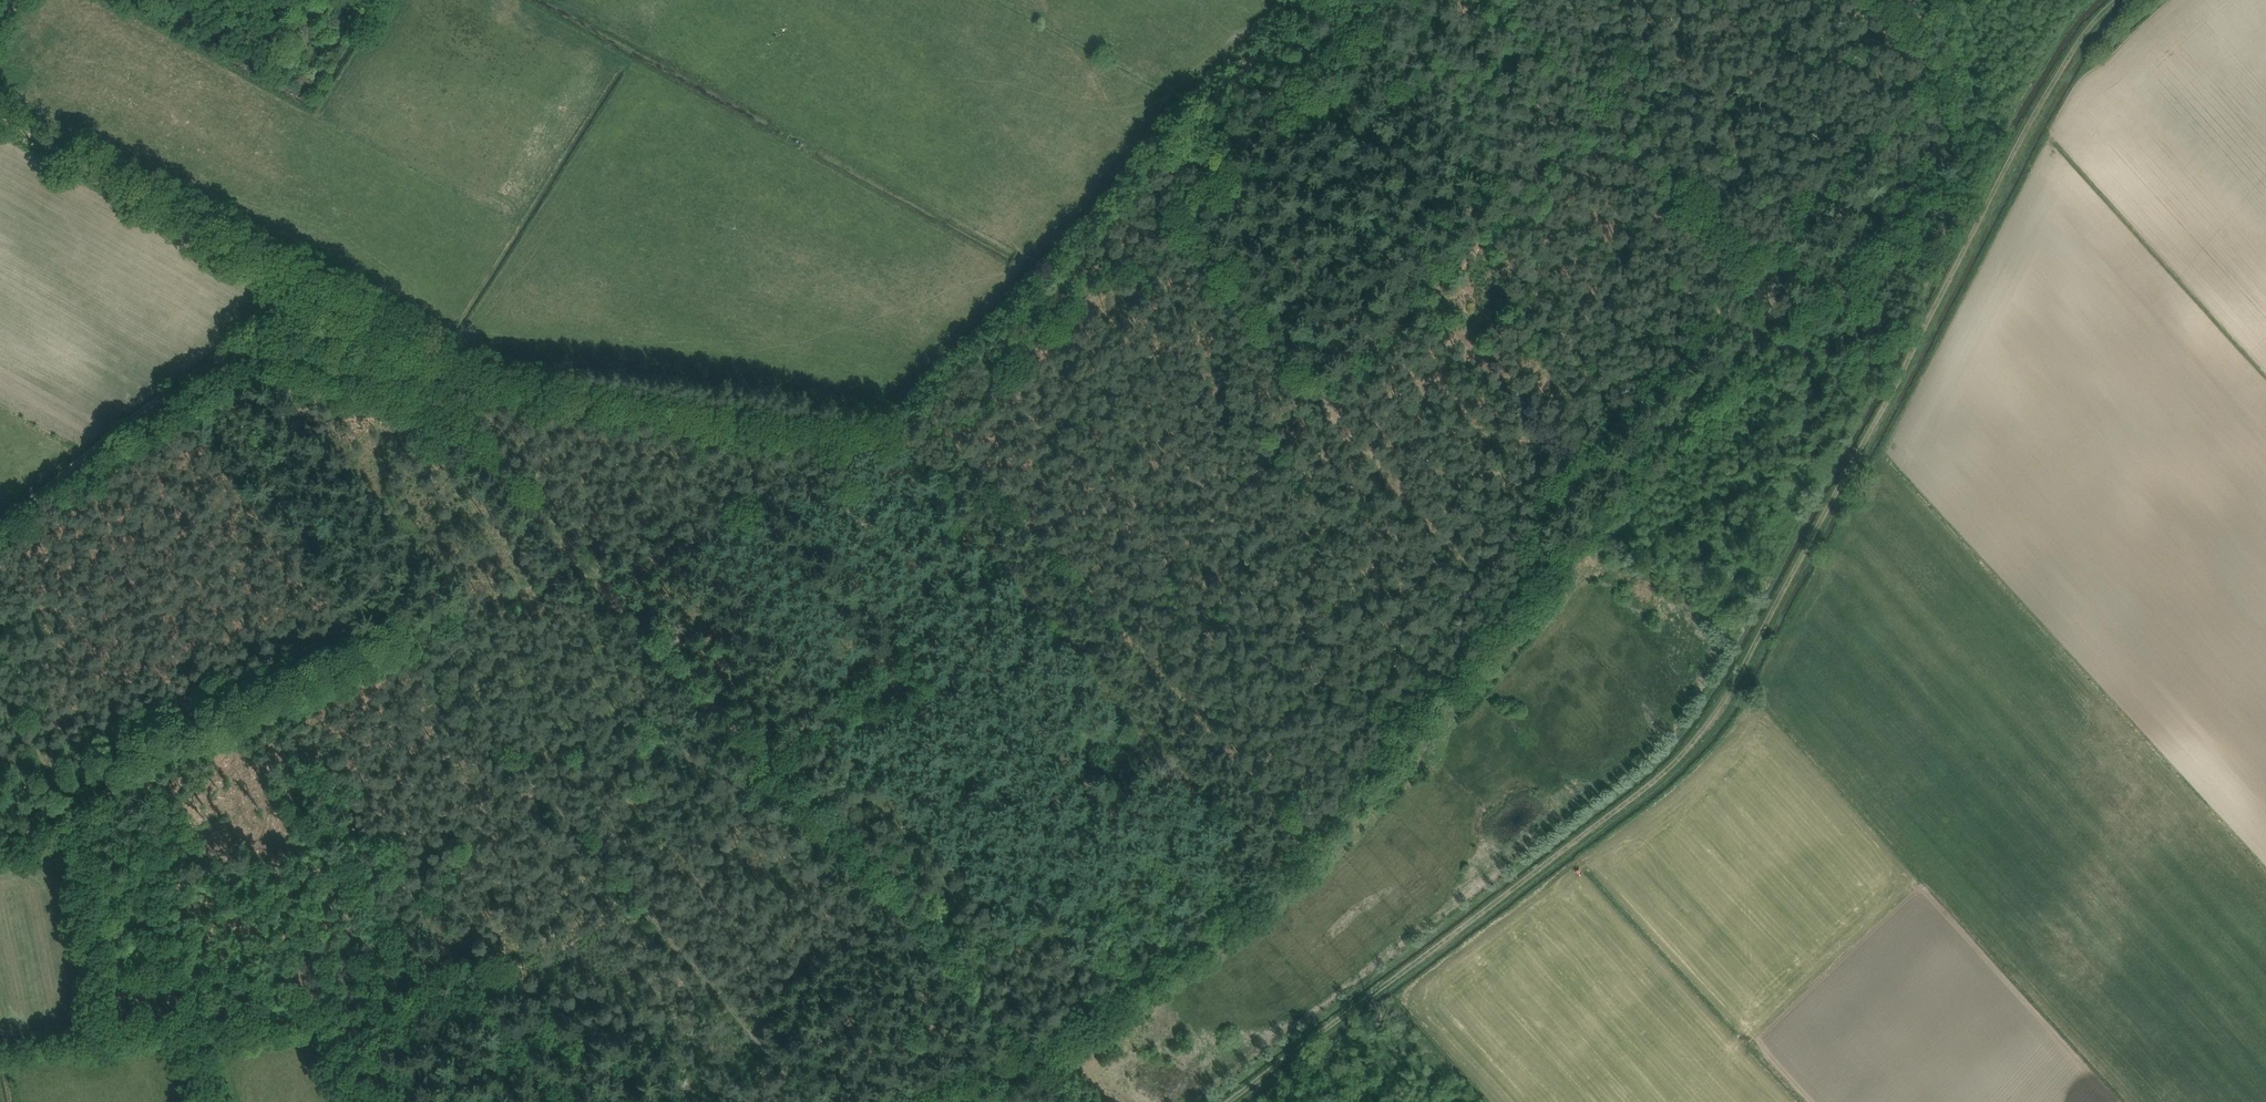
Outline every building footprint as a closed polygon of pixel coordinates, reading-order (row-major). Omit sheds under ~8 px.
[(302,74),(295,82),(306,91),(313,82),(302,74)]
